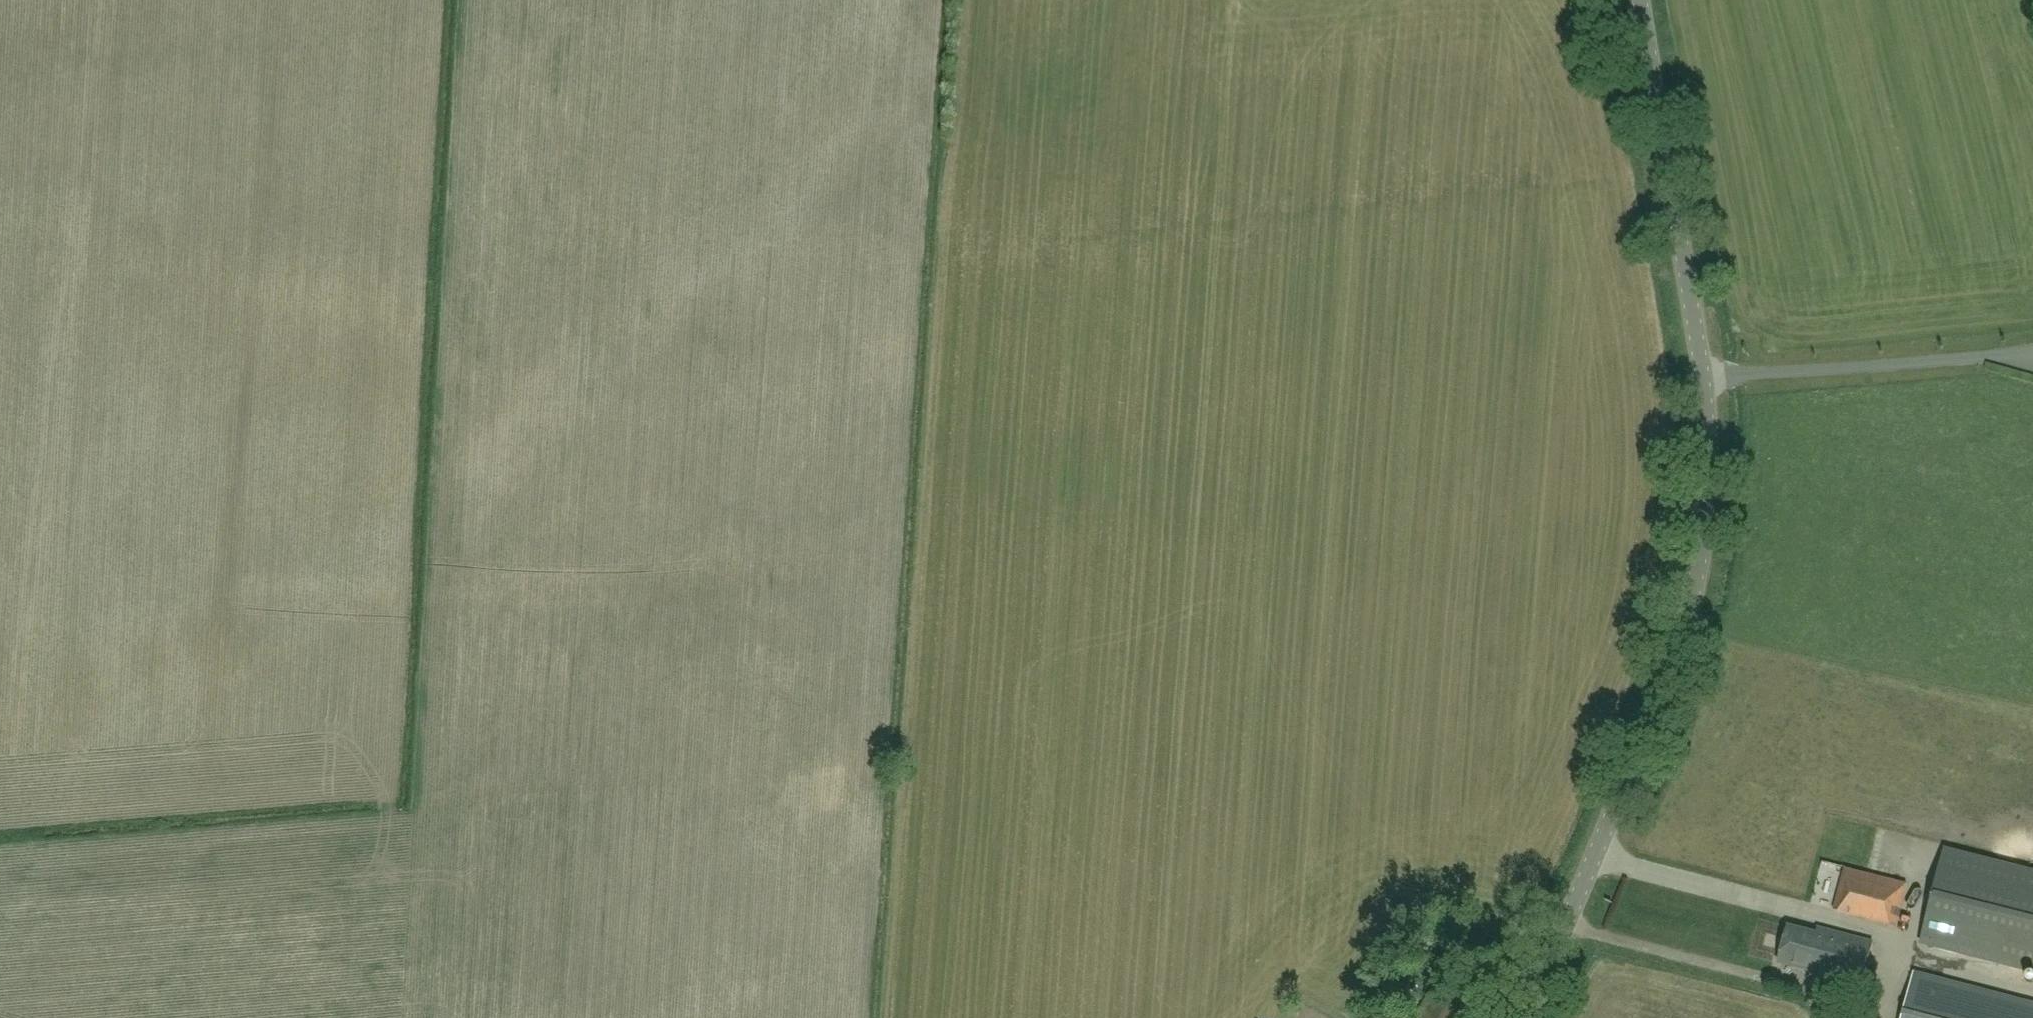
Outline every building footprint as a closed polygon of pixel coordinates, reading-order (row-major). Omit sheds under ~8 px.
[(1947,851),(1923,942),(2032,970),(2032,873),(1947,851)] [(1897,925),(1908,883),(1846,867),(1835,910),(1897,925)] [(1861,990),(1874,942),(1819,927),(1817,933),(1789,926),(1779,963),(1812,972),(1811,977),(1861,990)] [(1915,972),(1903,1017),(2032,1017),(2032,1003),(1915,972)]
